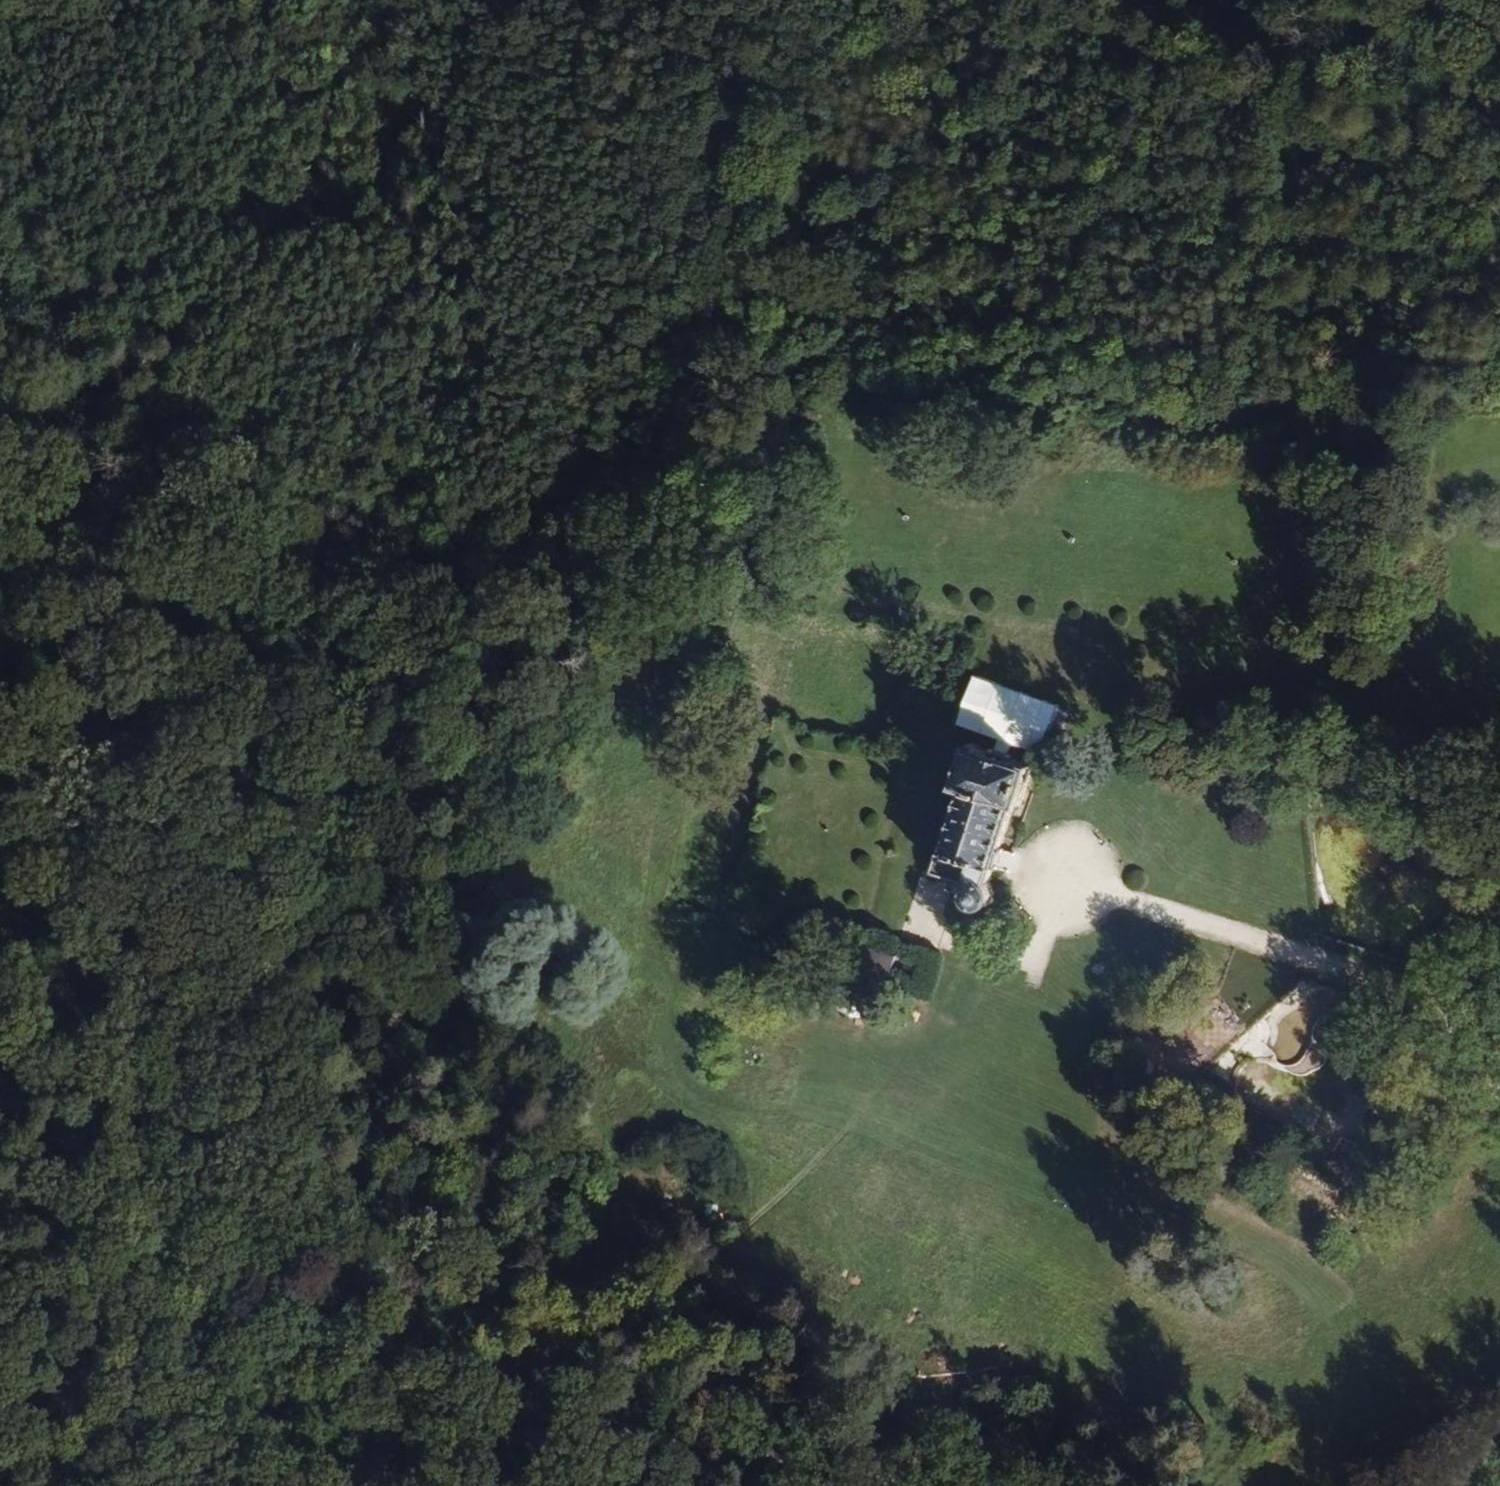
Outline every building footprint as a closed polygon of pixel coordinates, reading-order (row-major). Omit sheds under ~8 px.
[(994,877),(1018,802),(1028,803),(1042,756),(1017,749),(1021,731),(991,724),(987,740),(966,734),(952,778),(962,782),(938,862),(958,868),(954,878),(970,884),(970,894),(976,902),(986,905),(995,902),(1002,892),(1002,881),(994,877)] [(874,1002),(892,962),(870,952),(853,993),(874,1002)]
